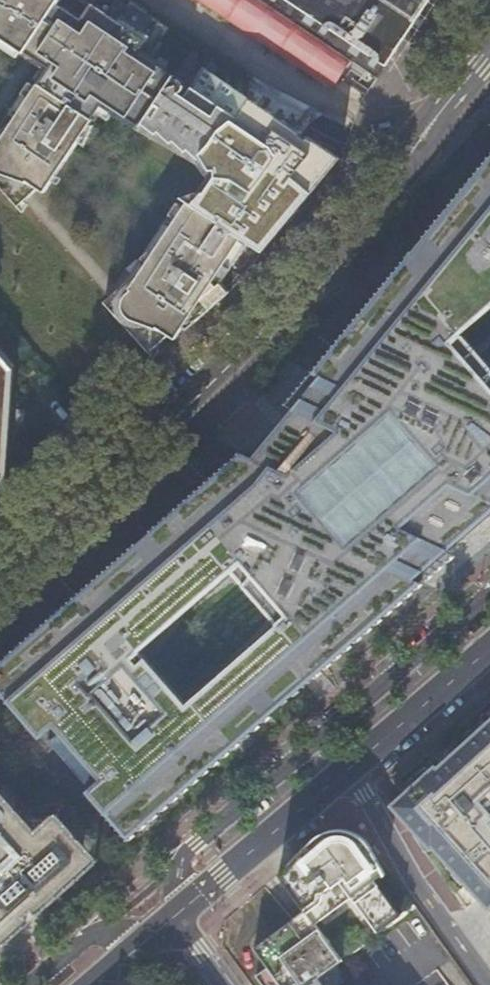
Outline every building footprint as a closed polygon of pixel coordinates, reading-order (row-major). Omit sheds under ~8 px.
[(19,57),(55,3),(51,0),(0,0),(0,45),(19,57)] [(374,79),(426,0),(257,0),(374,79)] [(117,300),(134,311),(130,316),(168,341),(184,318),(191,322),(217,299),(224,293),(263,239),(266,242),(333,161),(295,135),(300,128),(316,116),(244,79),(234,95),(197,69),(186,90),(179,100),(172,96),(171,97),(160,90),(168,78),(139,59),(151,41),(155,44),(164,30),(142,15),(138,21),(124,11),(125,10),(111,1),(98,21),(82,10),(0,135),(0,165),(1,166),(0,168),(0,172),(37,196),(94,110),(106,118),(109,114),(132,130),(134,127),(149,137),(152,134),(163,144),(166,142),(178,153),(180,151),(192,162),(194,160),(204,173),(208,173),(208,179),(196,197),(194,196),(185,208),(181,205),(117,300)] [(256,445),(0,664),(0,690),(28,724),(50,705),(109,771),(87,790),(128,839),(216,762),(489,525),(489,366),(467,340),(489,320),(489,163),(393,280),(256,445)] [(11,489),(20,392),(0,391),(0,488),(11,489)] [(435,767),(404,795),(411,802),(398,815),(431,851),(433,849),(489,909),(489,812),(485,807),(489,802),(489,721),(437,769),(435,767)] [(12,928),(15,931),(17,929),(18,919),(25,912),(30,918),(91,863),(49,816),(29,833),(0,801),(0,939),(12,928)] [(291,864),(279,874),(306,912),(316,925),(352,898),(379,933),(401,918),(374,882),(384,875),(356,837),(330,832),(291,864)] [(342,961),(323,935),(316,925),(306,912),(254,949),(268,968),(257,976),(263,984),(308,984),(318,978),(342,961)]
